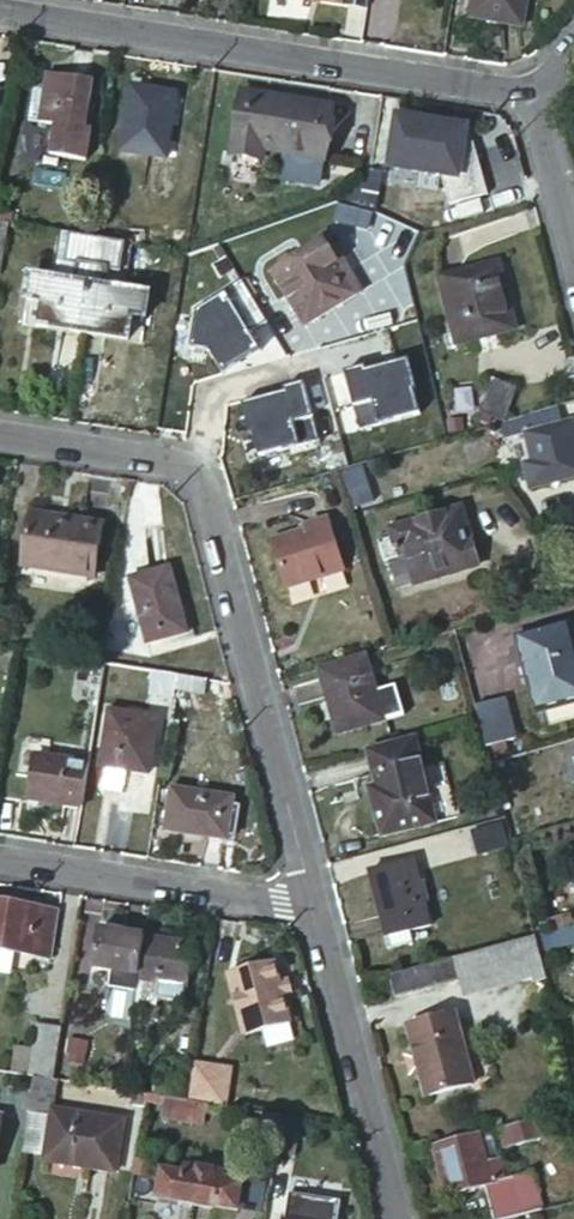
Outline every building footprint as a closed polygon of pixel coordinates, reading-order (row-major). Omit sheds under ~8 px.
[(367,10),(368,0),(301,0),(344,7),(367,10)] [(473,17),(522,27),(527,0),(476,0),(473,17)] [(91,73),(45,65),(43,83),(34,82),(30,102),(40,104),(37,115),(54,118),(49,148),(86,154),(91,121),(84,120),(91,73)] [(175,86),(130,79),(121,144),(165,151),(175,86)] [(330,101),(241,88),(232,151),(265,156),(267,144),(323,153),(330,101)] [(466,125),(397,114),(389,164),(438,172),(447,203),(488,192),(476,146),(462,145),(465,131),(466,125)] [(93,232),(89,231),(58,226),(52,273),(26,268),(22,293),(37,295),(33,320),(80,327),(93,232)] [(328,226),(319,231),(352,288),(361,283),(328,226)] [(319,231),(269,262),(302,317),(352,288),(319,231)] [(93,232),(80,327),(125,333),(128,309),(143,312),(147,288),(121,284),(128,238),(93,232)] [(499,259),(440,276),(457,343),(516,327),(499,259)] [(237,357),(235,354),(255,342),(247,327),(264,317),(239,274),(220,285),(222,289),(194,305),(187,342),(206,345),(219,368),(237,357)] [(382,362),(363,367),(362,363),(341,368),(356,426),(416,411),(402,357),(382,362)] [(515,385),(493,375),(479,408),(501,418),(515,385)] [(301,378),(280,384),(281,387),(261,392),(242,397),(255,451),(316,436),(301,378)] [(573,420),(562,423),(557,405),(506,419),(510,437),(527,433),(535,462),(526,464),(533,487),(573,476),(573,423),(573,420)] [(463,501),(450,505),(459,538),(467,536),(472,535),(463,501)] [(27,505),(26,514),(75,522),(77,513),(27,505)] [(450,505),(387,524),(390,534),(377,537),(383,557),(403,551),(411,581),(475,562),(478,557),(474,540),(467,536),(459,538),(450,505)] [(99,516),(77,513),(75,522),(26,514),(19,558),(90,569),(99,516)] [(327,515),(303,522),(304,527),(270,537),(284,585),(342,568),(327,515)] [(392,587),(411,581),(403,551),(383,557),(392,587)] [(167,566),(126,577),(143,641),(185,630),(167,566)] [(516,633),(522,655),(529,653),(541,705),(573,696),(573,639),(568,618),(516,633)] [(471,622),(452,627),(476,719),(483,741),(487,740),(490,751),(505,747),(503,736),(514,733),(503,693),(497,694),(488,661),(482,662),(471,622)] [(364,652),(317,666),(334,729),(380,716),(373,689),(364,652)] [(204,675),(174,671),(172,685),(201,690),(202,685),(204,675)] [(393,683),(373,689),(380,716),(400,711),(393,683)] [(153,713),(104,705),(96,760),(145,768),(153,713)] [(430,792),(414,735),(369,748),(379,780),(368,783),(381,829),(429,817),(423,793),(430,792)] [(78,805),(85,761),(32,753),(25,795),(78,805)] [(232,793),(162,783),(155,827),(225,838),(225,835),(231,800),(232,793)] [(238,801),(231,800),(225,835),(233,837),(238,801)] [(473,853),(507,844),(500,819),(467,828),(473,853)] [(410,854),(370,865),(387,929),(428,918),(410,854)] [(0,902),(0,950),(46,957),(53,910),(0,902)] [(533,931),(538,950),(573,940),(573,924),(573,921),(533,931)] [(138,935),(115,932),(116,925),(103,923),(102,930),(91,928),(86,967),(104,970),(101,986),(130,990),(138,935)] [(533,931),(388,970),(394,991),(458,974),(462,989),(530,971),(532,978),(545,974),(538,950),(533,931)] [(190,943),(138,935),(130,990),(127,1008),(146,1011),(148,998),(180,1003),(182,983),(186,984),(190,943)] [(269,964),(229,975),(246,1032),(285,1020),(269,964)] [(455,1009),(406,1022),(425,1092),(474,1079),(455,1009)] [(23,1076),(29,1077),(49,1080),(57,1028),(32,1024),(23,1076)] [(185,1101),(191,1068),(168,1064),(163,1098),(168,1098),(185,1101)] [(207,1105),(212,1071),(191,1068),(185,1101),(207,1105)] [(212,1071),(207,1105),(221,1106),(225,1073),(212,1071)] [(49,1080),(29,1077),(24,1114),(45,1117),(46,1109),(48,1109),(52,1081),(49,1080)] [(168,1098),(163,1098),(160,1118),(182,1122),(185,1101),(168,1098)] [(48,1109),(46,1109),(45,1117),(40,1161),(114,1172),(121,1120),(48,1109)] [(301,1119),(278,1115),(272,1152),(295,1155),(301,1119)] [(539,1135),(534,1115),(504,1123),(509,1142),(539,1135)] [(491,1126),(477,1130),(484,1158),(498,1155),(491,1126)] [(484,1158),(477,1130),(430,1142),(443,1191),(503,1176),(498,1155),(484,1158)] [(191,1175),(169,1171),(165,1199),(243,1212),(248,1184),(231,1181),(232,1172),(192,1165),(191,1175)] [(525,1188),(492,1196),(496,1215),(531,1206),(525,1188)]
